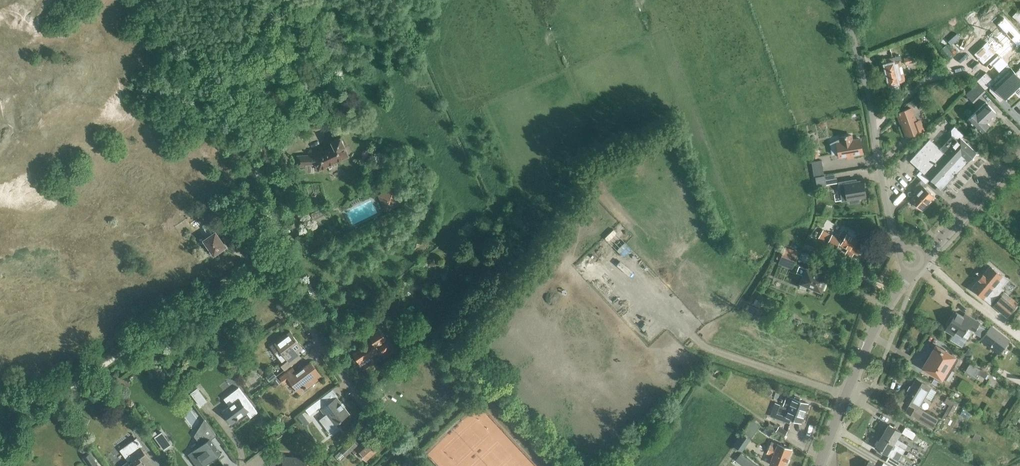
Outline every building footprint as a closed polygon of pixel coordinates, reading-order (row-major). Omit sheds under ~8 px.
[(976,53),(990,68),(995,64),(1001,70),(1008,63),(1003,57),(1018,43),(1019,42),(1019,33),(1005,16),(998,22),(1003,28),(976,53)] [(886,63),(883,64),(888,86),(890,85),(892,92),(901,90),(899,83),(905,81),(900,59),(899,55),(893,57),(885,59),(886,63)] [(990,68),(981,77),(990,87),(990,90),(1000,101),(1003,97),(1005,99),(1019,86),(1019,68),(1015,72),(1008,64),(1000,71),(994,65),(990,69),(990,68)] [(966,94),(974,102),(985,91),(978,83),(966,94)] [(968,119),(981,132),(989,124),(987,122),(996,113),(986,102),(968,119)] [(912,107),(898,112),(907,136),(920,132),(920,131),(924,130),(921,119),(916,121),(912,108),(912,107)] [(969,160),(976,152),(961,138),(965,134),(955,125),(951,129),(952,135),(940,148),(930,139),(910,160),(921,170),(918,174),(927,182),(930,178),(942,189),(968,160),(969,160)] [(861,138),(853,139),(852,134),(841,136),(841,141),(831,143),(833,153),(839,152),(840,156),(848,155),(848,157),(854,156),(854,154),(863,152),(861,138)] [(314,161),(319,171),(349,156),(345,147),(345,146),(341,137),(332,142),(335,147),(324,152),(323,149),(311,155),(298,156),(299,167),(306,167),(306,165),(308,165),(307,161),(314,161)] [(812,161),(815,175),(825,173),(822,159),(812,161)] [(824,176),(816,177),(817,186),(826,185),(824,176)] [(864,180),(852,182),(851,179),(840,181),(843,200),(850,198),(851,202),(867,200),(864,180)] [(911,199),(921,208),(934,195),(920,181),(913,188),(918,193),(911,199)] [(386,211),(403,203),(395,186),(378,195),(386,211)] [(215,254),(226,247),(209,221),(203,225),(210,236),(204,239),(205,241),(204,242),(208,247),(209,246),(215,254)] [(849,231),(847,234),(840,230),(834,240),(841,244),(840,245),(857,254),(858,252),(860,252),(862,248),(861,247),(863,243),(854,238),(856,235),(849,231)] [(778,263),(792,269),(799,251),(785,246),(778,263)] [(821,289),(823,290),(825,284),(823,283),(826,276),(799,265),(796,272),(803,275),(799,287),(807,291),(809,286),(820,291),(821,289)] [(990,266),(972,287),(984,297),(985,296),(989,299),(987,300),(990,303),(1001,290),(995,285),(1002,276),(990,266)] [(993,304),(1007,316),(1015,307),(1001,295),(993,304)] [(978,334),(983,326),(980,324),(981,322),(966,313),(964,316),(957,312),(956,312),(954,311),(951,317),(953,318),(948,326),(949,326),(946,330),(954,335),(956,331),(963,335),(969,338),(973,331),(978,334)] [(983,326),(978,334),(984,337),(982,340),(1000,353),(1010,339),(992,325),(989,330),(983,326)] [(379,352),(382,356),(391,350),(386,341),(388,340),(380,329),(369,336),(371,341),(353,353),(365,372),(375,366),(370,358),(379,352)] [(284,362),(281,364),(285,370),(298,360),(294,355),(303,348),(290,331),(271,346),(282,361),(283,360),(284,362)] [(944,378),(946,380),(958,360),(955,359),(957,356),(936,343),(921,368),(942,381),(944,378)] [(300,392),(321,376),(311,363),(297,373),(293,368),(281,377),(286,384),(291,380),(300,392)] [(987,379),(989,375),(970,363),(964,372),(975,379),(978,374),(987,379)] [(932,387),(917,378),(904,399),(911,404),(907,411),(934,427),(938,420),(919,408),(932,387)] [(191,393),(201,406),(207,401),(198,388),(191,393)] [(247,412),(251,417),(257,412),(239,388),(229,396),(234,402),(224,411),(233,423),(247,412)] [(342,420),(350,414),(337,397),(339,396),(333,389),(306,409),(310,415),(322,407),(323,408),(321,409),(326,415),(320,419),(331,435),(339,428),(336,424),(340,422),(342,420)] [(945,412),(951,416),(959,403),(947,396),(944,402),(949,405),(945,412)] [(793,398),(792,399),(786,397),(785,400),(783,399),(782,402),(784,403),(783,405),(780,404),(777,413),(786,416),(786,417),(801,422),(808,403),(793,398)] [(76,422),(87,427),(90,419),(79,414),(76,422)] [(197,465),(204,465),(220,454),(210,440),(216,435),(205,420),(195,436),(202,445),(189,455),(197,465)] [(882,435),(894,442),(898,445),(905,449),(908,445),(896,438),(900,431),(889,424),(882,435)] [(775,432),(784,437),(787,432),(778,427),(775,432)] [(902,433),(913,439),(916,433),(906,427),(902,433)] [(734,446),(742,451),(750,439),(742,433),(734,446)] [(887,454),(894,442),(882,435),(875,447),(887,454)] [(340,450),(346,456),(358,445),(352,439),(340,450)] [(360,452),(367,460),(378,450),(367,439),(353,451),(357,456),(360,452)] [(13,448),(26,450),(27,442),(14,441),(13,448)] [(774,465),(785,465),(791,449),(771,442),(767,454),(773,456),(769,464),(774,465)] [(903,454),(905,449),(898,445),(896,449),(903,454)] [(145,463),(150,459),(140,446),(128,454),(132,459),(124,465),(147,465),(145,463)] [(89,465),(94,465),(98,463),(91,453),(83,458),(89,465)] [(307,459),(286,457),(286,455),(273,454),(272,465),(306,465),(307,459)] [(894,465),(898,465),(900,462),(889,455),(886,461),(894,465)]
